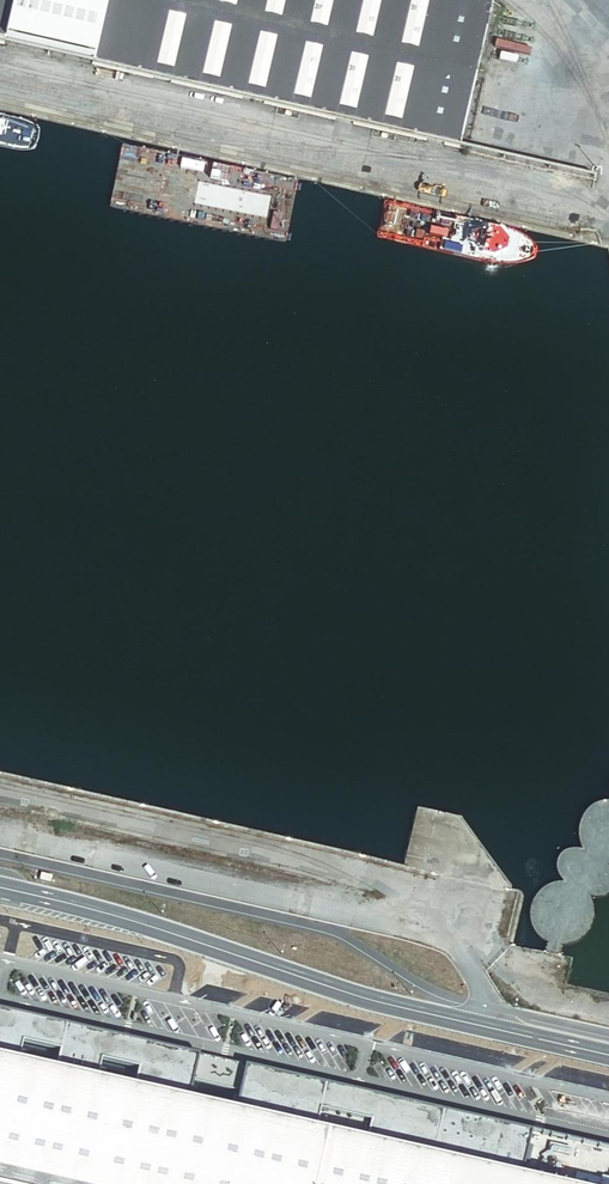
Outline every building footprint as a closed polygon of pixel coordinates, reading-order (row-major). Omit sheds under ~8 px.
[(4,43),(5,39),(48,49),(60,0),(0,0),(0,42),(4,43)] [(48,49),(93,59),(93,62),(459,145),(490,2),(484,0),(60,0),(48,49)] [(0,1059),(0,1183),(550,1183),(0,1059)]
